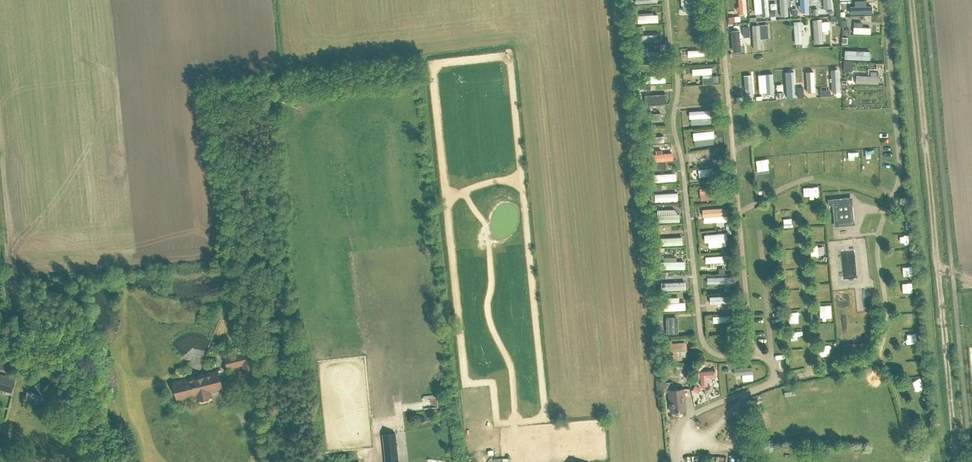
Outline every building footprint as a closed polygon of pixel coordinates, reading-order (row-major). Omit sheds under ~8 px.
[(833,18),(854,17),(853,3),(832,5),(833,18)] [(772,34),(739,48),(742,55),(775,41),(772,34)] [(642,106),(646,106),(646,98),(635,99),(636,114),(642,114),(642,106)] [(679,126),(692,125),(691,106),(674,107),(675,119),(679,118),(679,126)] [(653,164),(652,156),(638,157),(638,165),(653,164)] [(644,166),(645,178),(653,178),(653,166),(644,166)] [(854,224),(852,196),(827,198),(828,205),(831,204),(833,225),(854,224)] [(658,225),(658,217),(641,218),(641,226),(658,225)] [(651,232),(644,233),(645,243),(662,243),(662,235),(651,236),(651,232)] [(652,264),(652,272),(662,271),(662,264),(652,264)] [(662,278),(650,278),(650,286),(662,286),(662,278)] [(648,305),(649,314),(669,313),(668,304),(648,305)] [(667,334),(680,334),(679,317),(666,317),(667,334)] [(672,343),(672,339),(663,340),(664,360),(688,359),(687,342),(672,343)] [(229,369),(242,365),(252,363),(250,350),(226,357),(229,369)] [(8,371),(11,358),(0,355),(0,368),(8,371)] [(702,386),(708,385),(708,377),(717,376),(717,369),(701,371),(702,386)] [(199,400),(201,400),(201,402),(210,399),(210,398),(213,397),(211,389),(223,386),(219,371),(174,382),(178,397),(197,393),(199,400)] [(11,392),(14,378),(0,374),(0,389),(11,392)] [(33,399),(48,403),(50,396),(35,375),(35,374),(34,374),(29,378),(40,394),(24,390),(23,396),(33,399)] [(670,411),(686,410),(684,387),(668,388),(670,411)] [(188,396),(182,398),(185,407),(191,405),(188,396)] [(396,427),(384,428),(387,461),(399,461),(396,427)]
